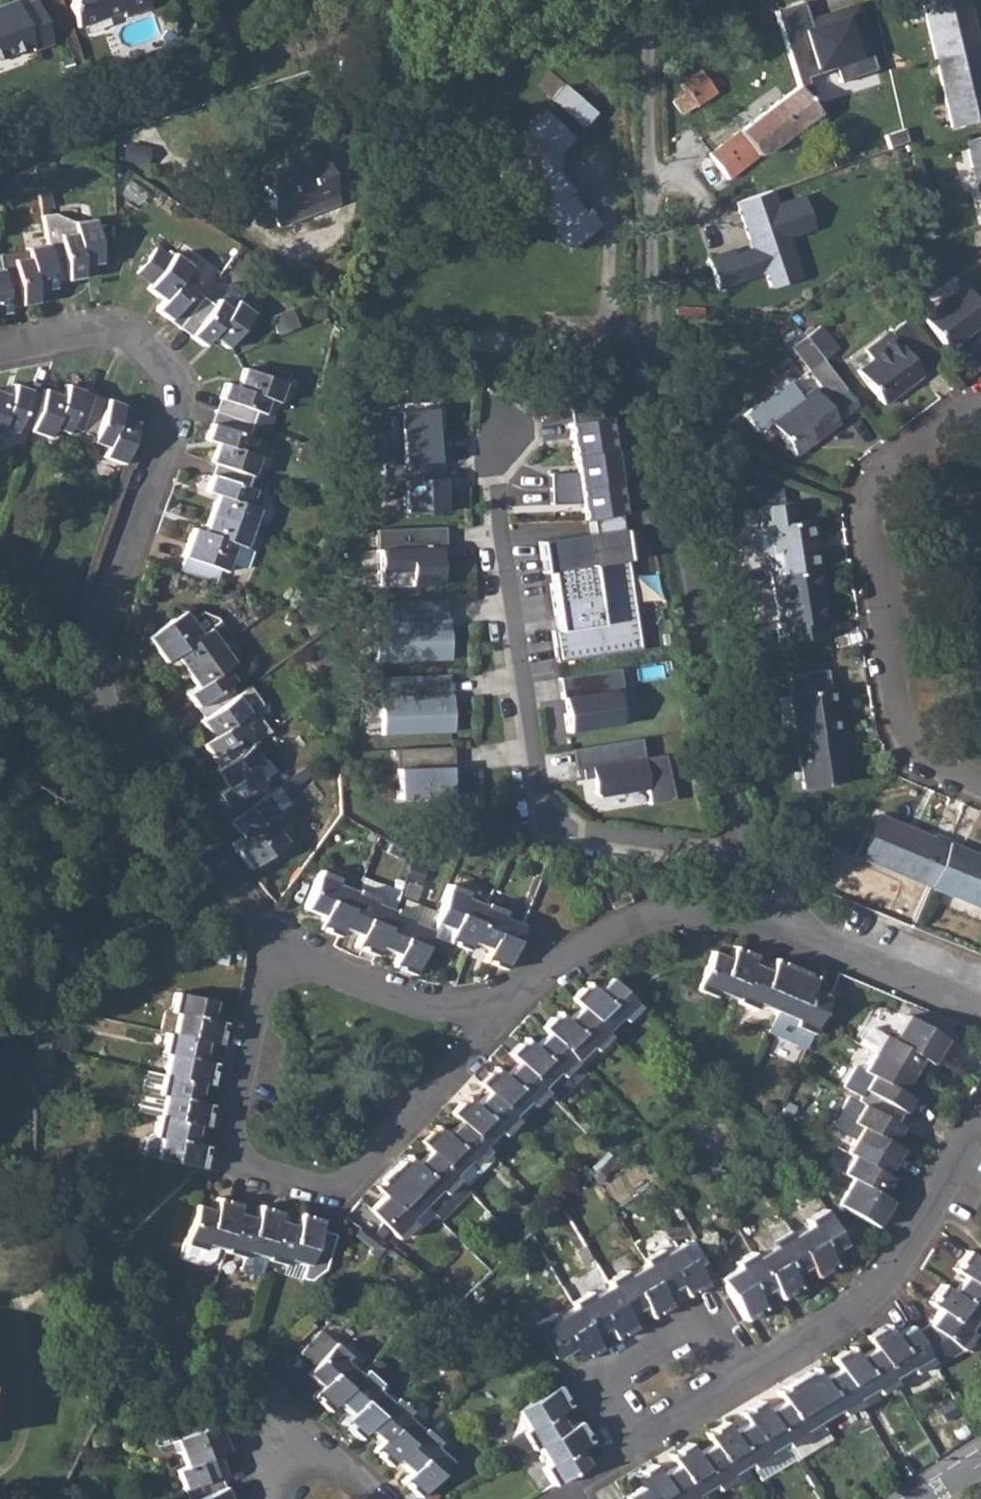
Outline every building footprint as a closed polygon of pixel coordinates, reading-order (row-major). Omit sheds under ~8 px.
[(29,45),(30,49),(49,43),(34,0),(32,0),(16,6),(14,1),(0,6),(0,55),(29,45)] [(122,10),(124,16),(149,7),(147,0),(72,0),(69,6),(77,27),(122,10)] [(833,69),(838,82),(875,69),(854,0),(806,16),(801,3),(775,12),(796,83),(833,69)] [(936,57),(980,47),(980,33),(980,30),(975,31),(968,0),(923,0),(936,57)] [(936,57),(951,125),(980,118),(980,47),(936,57)] [(718,93),(702,70),(681,85),(685,92),(672,101),(684,118),(718,93)] [(566,252),(599,226),(586,210),(583,212),(567,194),(571,190),(554,170),(555,152),(569,137),(563,132),(573,120),(580,125),(594,109),(562,81),(547,98),(554,103),(546,112),(539,106),(494,156),(539,216),(542,213),(558,235),(554,238),(566,252)] [(727,179),(757,156),(759,159),(819,113),(797,85),(708,154),(727,179)] [(884,136),(888,150),(909,144),(904,129),(884,136)] [(965,139),(980,213),(980,135),(965,139)] [(149,148),(126,143),(123,160),(145,165),(149,148)] [(320,152),(259,175),(278,227),(305,216),(301,207),(335,194),(320,152)] [(51,169),(36,175),(39,191),(56,183),(51,169)] [(121,195),(131,196),(132,181),(123,180),(121,195)] [(301,207),(305,216),(339,204),(335,194),(301,207)] [(709,260),(719,289),(766,274),(770,287),(803,277),(789,236),(811,229),(802,203),(778,211),(773,196),(740,206),(753,246),(709,260)] [(41,215),(46,244),(53,282),(82,278),(80,266),(100,263),(92,219),(72,222),(53,213),(41,215)] [(53,282),(46,244),(26,247),(26,248),(0,254),(0,267),(0,269),(7,307),(36,303),(34,291),(54,287),(53,282)] [(154,248),(136,272),(150,283),(146,288),(162,300),(155,310),(179,328),(203,297),(192,289),(196,283),(184,274),(190,265),(173,253),(169,258),(154,248)] [(7,307),(0,269),(0,314),(8,313),(7,307)] [(921,317),(946,350),(980,324),(980,310),(963,286),(921,317)] [(218,299),(230,309),(236,300),(238,297),(226,288),(218,299)] [(213,305),(203,297),(179,328),(203,346),(210,336),(226,349),(239,331),(251,315),(253,313),(236,300),(230,309),(218,299),(213,305)] [(291,309),(268,317),(276,337),(299,329),(291,309)] [(239,331),(248,337),(260,321),(251,315),(239,331)] [(885,350),(878,339),(861,352),(869,362),(857,371),(882,404),(921,375),(918,371),(933,360),(903,320),(888,332),(896,342),(885,350)] [(818,328),(804,338),(821,361),(835,350),(818,328)] [(888,332),(878,339),(885,350),(896,342),(888,332)] [(804,338),(791,348),(829,398),(822,403),(813,391),(769,423),(795,457),(839,424),(838,422),(857,408),(821,361),(804,338)] [(225,385),(216,412),(253,426),(257,413),(263,416),(268,400),(278,404),(284,384),(244,370),(237,389),(225,385)] [(27,431),(41,394),(12,384),(8,395),(0,392),(0,428),(12,433),(15,426),(27,431)] [(67,426),(80,431),(93,394),(65,384),(61,395),(42,389),(41,394),(27,431),(47,438),(51,428),(65,433),(67,426)] [(122,404),(93,394),(80,431),(93,435),(91,442),(106,447),(102,457),(121,464),(136,422),(118,416),(122,404)] [(433,446),(432,436),(439,436),(438,420),(438,410),(368,413),(369,439),(381,439),(382,465),(440,463),(439,445),(433,446)] [(218,444),(211,463),(216,465),(252,478),(258,459),(249,455),(254,442),(248,439),(253,426),(216,412),(207,439),(218,444)] [(554,486),(555,496),(616,493),(613,416),(573,418),(575,467),(553,469),(554,486)] [(380,465),(381,497),(402,497),(403,529),(442,528),(441,499),(440,463),(382,465),(380,465)] [(216,496),(210,514),(252,530),(262,500),(260,495),(265,482),(252,478),(216,465),(207,492),(216,496)] [(771,576),(817,570),(810,521),(797,523),(794,504),(783,505),(780,489),(756,493),(761,528),(754,529),(751,531),(749,536),(749,541),(750,549),(752,552),(758,557),(761,578),(771,576)] [(186,559),(181,573),(217,585),(221,572),(225,573),(236,546),(245,549),(252,530),(210,514),(203,534),(193,531),(184,558),(186,559)] [(541,558),(543,573),(548,572),(553,605),(633,593),(625,545),(620,514),(592,518),(594,532),(538,541),(541,558)] [(377,587),(438,585),(438,572),(437,561),(432,561),(431,549),(443,548),(442,528),(403,529),(375,530),(377,587)] [(817,570),(771,576),(778,627),(775,628),(777,643),(824,637),(822,622),(825,621),(817,570)] [(554,644),(557,661),(642,648),(637,618),(633,593),(553,605),(557,629),(552,630),(554,644)] [(374,662),(449,659),(448,639),(447,628),(436,628),(436,621),(445,621),(444,600),(374,603),(375,623),(373,623),(374,662)] [(173,655),(184,671),(220,646),(229,640),(212,613),(203,612),(190,622),(183,613),(147,638),(164,662),(173,655)] [(220,646),(184,671),(196,688),(187,694),(203,718),(235,695),(240,692),(224,669),(232,662),(220,646)] [(617,668),(557,678),(560,697),(566,696),(568,712),(562,713),(566,732),(626,722),(622,696),(617,668)] [(379,734),(450,732),(449,703),(441,703),(440,695),(447,695),(446,675),(377,677),(379,734)] [(789,694),(796,740),(799,740),(843,733),(841,717),(834,717),(830,688),(789,694)] [(203,718),(199,721),(211,738),(202,745),(218,767),(249,746),(264,735),(255,723),(256,706),(244,689),(240,692),(235,695),(203,718)] [(799,740),(796,740),(804,791),(845,785),(839,749),(845,748),(843,733),(799,740)] [(643,737),(570,749),(573,770),(580,769),(582,779),(592,778),(594,792),(600,796),(647,789),(649,804),(675,800),(670,768),(668,754),(646,757),(643,737)] [(218,767),(214,771),(226,788),(216,795),(233,819),(265,796),(258,786),(278,772),(268,759),(261,763),(249,746),(218,767)] [(462,767),(461,746),(405,749),(407,798),(460,796),(459,767),(462,767)] [(233,819),(229,822),(240,839),(233,844),(250,869),(286,843),(269,818),(276,812),(265,796),(233,819)] [(859,857),(929,886),(947,844),(949,841),(934,835),(932,838),(876,815),(859,857)] [(929,886),(980,908),(980,858),(947,844),(929,886)] [(325,933),(338,938),(341,929),(356,893),(334,884),(336,878),(319,871),(305,910),(321,917),(316,928),(318,929),(320,927),(325,929),(325,933)] [(429,932),(427,936),(447,944),(448,941),(454,943),(453,947),(465,952),(469,941),(484,906),(464,898),(465,893),(448,886),(436,915),(429,932)] [(356,893),(341,929),(358,936),(354,948),(356,950),(357,947),(363,949),(362,952),(374,958),(379,948),(379,945),(392,912),(372,904),(375,898),(356,890),(356,893)] [(379,945),(379,948),(396,955),(391,967),(393,969),(395,965),(400,968),(399,970),(412,976),(427,936),(429,932),(422,930),(429,912),(397,899),(392,912),(379,945)] [(484,906),(469,941),(487,948),(482,962),(485,963),(487,960),(491,961),(490,965),(503,970),(521,925),(500,917),(503,911),(485,904),(484,906)] [(429,912),(422,930),(429,932),(436,915),(429,912)] [(716,990),(736,999),(752,962),(755,954),(733,946),(728,958),(711,951),(695,988),(714,996),(716,990)] [(736,999),(735,1000),(753,1008),(755,1003),(776,1011),(795,967),(782,962),(780,965),(775,962),(776,959),(774,959),(769,969),(752,962),(736,999)] [(795,967),(776,1011),(797,1019),(794,1026),(812,1033),(817,1021),(827,995),(811,987),(816,977),(813,975),(812,978),(808,976),(809,972),(795,967)] [(582,987),(572,997),(580,1005),(606,1031),(622,1017),(626,1021),(640,1007),(610,975),(596,989),(588,981),(586,984),(588,986),(584,990),(582,987)] [(175,1014),(171,1035),(206,1043),(218,1045),(221,1032),(217,1032),(219,1024),(222,1025),(222,1022),(210,1020),(212,1002),(174,995),(170,1013),(175,1014)] [(551,1018),(542,1027),(549,1034),(576,1061),(592,1046),(597,1050),(611,1037),(606,1031),(580,1005),(566,1019),(557,1011),(556,1013),(558,1015),(553,1020),(551,1018)] [(910,1005),(904,1014),(917,1022),(945,1037),(949,1029),(952,1024),(910,1005)] [(47,1010),(40,1019),(48,1025),(55,1017),(47,1010)] [(880,1035),(871,1052),(911,1074),(920,1058),(930,1064),(945,1037),(917,1022),(904,1014),(903,1018),(890,1040),(880,1035)] [(166,1055),(162,1077),(201,1085),(210,1087),(212,1073),(209,1072),(211,1065),(214,1066),(214,1063),(202,1061),(206,1043),(171,1035),(165,1034),(162,1054),(166,1055)] [(519,1043),(510,1053),(519,1063),(548,1091),(558,1102),(574,1086),(563,1075),(577,1062),(576,1061),(549,1034),(536,1047),(525,1037),(524,1038),(526,1041),(522,1044),(519,1043)] [(911,1074),(871,1052),(861,1069),(854,1066),(840,1091),(856,1100),(862,1103),(897,1123),(910,1098),(901,1093),(911,1074)] [(489,1073),(480,1082),(490,1092),(515,1116),(530,1101),(534,1105),(548,1091),(519,1063),(507,1075),(496,1066),(494,1068),(496,1070),(492,1074),(489,1073)] [(162,1077),(160,1077),(144,1073),(134,1112),(155,1117),(158,1118),(197,1126),(205,1128),(208,1114),(205,1114),(207,1108),(209,1108),(209,1106),(197,1103),(201,1085),(162,1077)] [(460,1102),(450,1111),(460,1121),(485,1146),(501,1131),(504,1134),(518,1120),(515,1116),(490,1092),(477,1105),(466,1096),(465,1097),(467,1099),(463,1104),(460,1102)] [(860,1126),(846,1151),(851,1155),(886,1174),(901,1149),(890,1144),(900,1126),(897,1123),(862,1103),(852,1121),(860,1126)] [(158,1118),(155,1117),(153,1132),(145,1136),(141,1155),(157,1159),(201,1169),(204,1155),(200,1155),(201,1149),(205,1149),(205,1147),(193,1144),(197,1126),(158,1118)] [(430,1132),(422,1140),(432,1150),(456,1174),(471,1160),(475,1163),(489,1149),(485,1146),(460,1121),(447,1135),(437,1125),(435,1127),(437,1129),(433,1133),(430,1132)] [(605,1125),(595,1135),(605,1145),(615,1135),(605,1125)] [(401,1160),(392,1169),(426,1204),(436,1214),(466,1184),(456,1174),(432,1150),(417,1164),(408,1155),(405,1157),(407,1159),(403,1163),(401,1160)] [(886,1174),(851,1155),(842,1172),(850,1178),(837,1202),(876,1224),(890,1200),(881,1195),(892,1177),(886,1174)] [(426,1204),(392,1169),(382,1179),(384,1181),(380,1186),(378,1184),(376,1186),(385,1195),(372,1209),(400,1237),(414,1222),(410,1219),(426,1204)] [(195,1203),(183,1244),(180,1259),(199,1264),(205,1262),(212,1258),(216,1246),(226,1248),(237,1212),(239,1203),(224,1198),(223,1203),(217,1201),(219,1197),(216,1196),(212,1208),(195,1203)] [(226,1248),(225,1251),(243,1256),(240,1267),(261,1273),(266,1259),(278,1219),(280,1211),(265,1206),(263,1210),(259,1209),(260,1205),(258,1204),(253,1217),(237,1212),(226,1248)] [(426,1204),(410,1219),(414,1222),(420,1229),(436,1214),(426,1204)] [(788,1212),(781,1216),(782,1218),(810,1264),(816,1275),(827,1269),(826,1266),(831,1262),(833,1266),(836,1264),(829,1253),(845,1243),(824,1207),(806,1217),(808,1223),(799,1228),(794,1220),(788,1212)] [(278,1219),(266,1259),(283,1264),(281,1271),(300,1277),(305,1261),(325,1267),(335,1234),(319,1229),(321,1218),(307,1214),(305,1219),(300,1217),(301,1213),(299,1212),(295,1225),(278,1219)] [(803,1214),(794,1220),(799,1228),(808,1223),(806,1217),(803,1214)] [(782,1218),(745,1239),(751,1249),(773,1286),(780,1297),(791,1290),(790,1287),(796,1283),(798,1285),(799,1285),(794,1274),(810,1264),(782,1218)] [(660,1248),(641,1258),(645,1263),(662,1293),(679,1284),(686,1295),(688,1294),(686,1291),(691,1288),(693,1290),(706,1283),(681,1243),(663,1253),(660,1248)] [(737,1266),(719,1277),(721,1278),(745,1318),(756,1311),(755,1309),(760,1304),(762,1308),(765,1306),(758,1295),(773,1286),(751,1249),(734,1260),(737,1266)] [(952,1291),(980,1311),(980,1312),(980,1260),(967,1250),(953,1269),(963,1275),(952,1291)] [(623,1269),(607,1278),(610,1285),(627,1314),(643,1304),(650,1315),(653,1314),(651,1312),(656,1309),(658,1311),(669,1304),(662,1293),(645,1263),(626,1275),(623,1269)] [(928,1322),(913,1331),(932,1360),(934,1364),(962,1347),(973,1333),(968,1329),(980,1311),(952,1291),(942,1284),(929,1302),(938,1308),(928,1322)] [(587,1291),(571,1300),(574,1306),(592,1334),(608,1325),(615,1336),(617,1336),(615,1332),(620,1330),(622,1333),(634,1326),(627,1314),(610,1285),(590,1296),(587,1291)] [(592,1334),(574,1306),(555,1316),(553,1312),(526,1327),(537,1345),(542,1348),(549,1345),(556,1356),(572,1347),(578,1358),(580,1358),(578,1355),(584,1351),(586,1354),(599,1347),(592,1334)] [(878,1328),(868,1335),(875,1347),(893,1377),(912,1365),(915,1371),(932,1360),(913,1331),(910,1325),(895,1335),(887,1323),(886,1324),(888,1327),(881,1331),(878,1328)] [(317,1400),(327,1409),(335,1399),(358,1373),(342,1358),(345,1354),(318,1329),(299,1349),(313,1362),(305,1371),(318,1384),(309,1394),(311,1395),(313,1394),(318,1398),(317,1400)] [(843,1348),(831,1355),(839,1368),(857,1398),(876,1386),(879,1392),(896,1382),(893,1377),(875,1347),(859,1357),(850,1344),(847,1345),(849,1348),(845,1350),(843,1348)] [(358,1373),(335,1399),(349,1412),(341,1422),(343,1424),(344,1422),(349,1426),(348,1428),(358,1437),(366,1427),(394,1396),(395,1395),(389,1390),(395,1383),(394,1375),(373,1356),(358,1373)] [(807,1369),(796,1376),(822,1419),(840,1408),(843,1413),(860,1403),(857,1398),(839,1368),(823,1378),(815,1365),(813,1366),(815,1368),(809,1372),(807,1369)] [(783,1401),(768,1410),(785,1441),(796,1458),(832,1437),(822,1419),(796,1376),(784,1384),(785,1386),(779,1390),(777,1388),(775,1389),(783,1401)] [(556,1384),(516,1407),(527,1426),(521,1430),(531,1448),(537,1444),(566,1427),(555,1410),(567,1403),(556,1384)] [(394,1396),(366,1427),(380,1440),(372,1450),(374,1452),(375,1450),(380,1454),(378,1456),(389,1465),(396,1457),(422,1428),(405,1414),(408,1409),(394,1396)] [(747,1422),(732,1432),(749,1462),(753,1468),(771,1457),(768,1451),(785,1441),(768,1410),(760,1398),(747,1406),(748,1408),(744,1411),(743,1409),(741,1410),(747,1422)] [(177,1434),(173,1436),(178,1449),(184,1464),(175,1469),(183,1488),(219,1473),(223,1471),(216,1451),(227,1447),(216,1419),(209,1422),(204,1407),(186,1415),(191,1429),(177,1434)] [(566,1427),(537,1444),(548,1463),(542,1467),(552,1484),(587,1464),(577,1446),(589,1439),(577,1420),(566,1427)] [(712,1444),(696,1453),(713,1483),(717,1489),(735,1478),(731,1472),(749,1462),(732,1432),(725,1420),(713,1427),(714,1431),(709,1433),(708,1431),(706,1433),(712,1444)] [(422,1428),(396,1457),(409,1470),(400,1481),(402,1482),(405,1480),(410,1485),(408,1487),(418,1496),(450,1459),(434,1445),(438,1440),(423,1427),(422,1428)] [(178,1449),(173,1436),(177,1434),(165,1431),(162,1436),(156,1437),(157,1444),(161,1444),(159,1449),(163,1452),(169,1450),(173,1452),(178,1449)] [(771,1457),(753,1468),(760,1479),(796,1458),(785,1441),(768,1451),(771,1457)] [(660,1475),(674,1498),(698,1498),(695,1495),(713,1483),(696,1453),(689,1442),(677,1450),(678,1452),(674,1454),(672,1452),(670,1453),(677,1465),(660,1475)] [(625,1496),(627,1498),(674,1498),(660,1475),(653,1464),(642,1471),(643,1474),(638,1477),(636,1474),(634,1475),(640,1487),(625,1496)] [(183,1488),(188,1498),(187,1498),(228,1498),(219,1473),(183,1488)]
